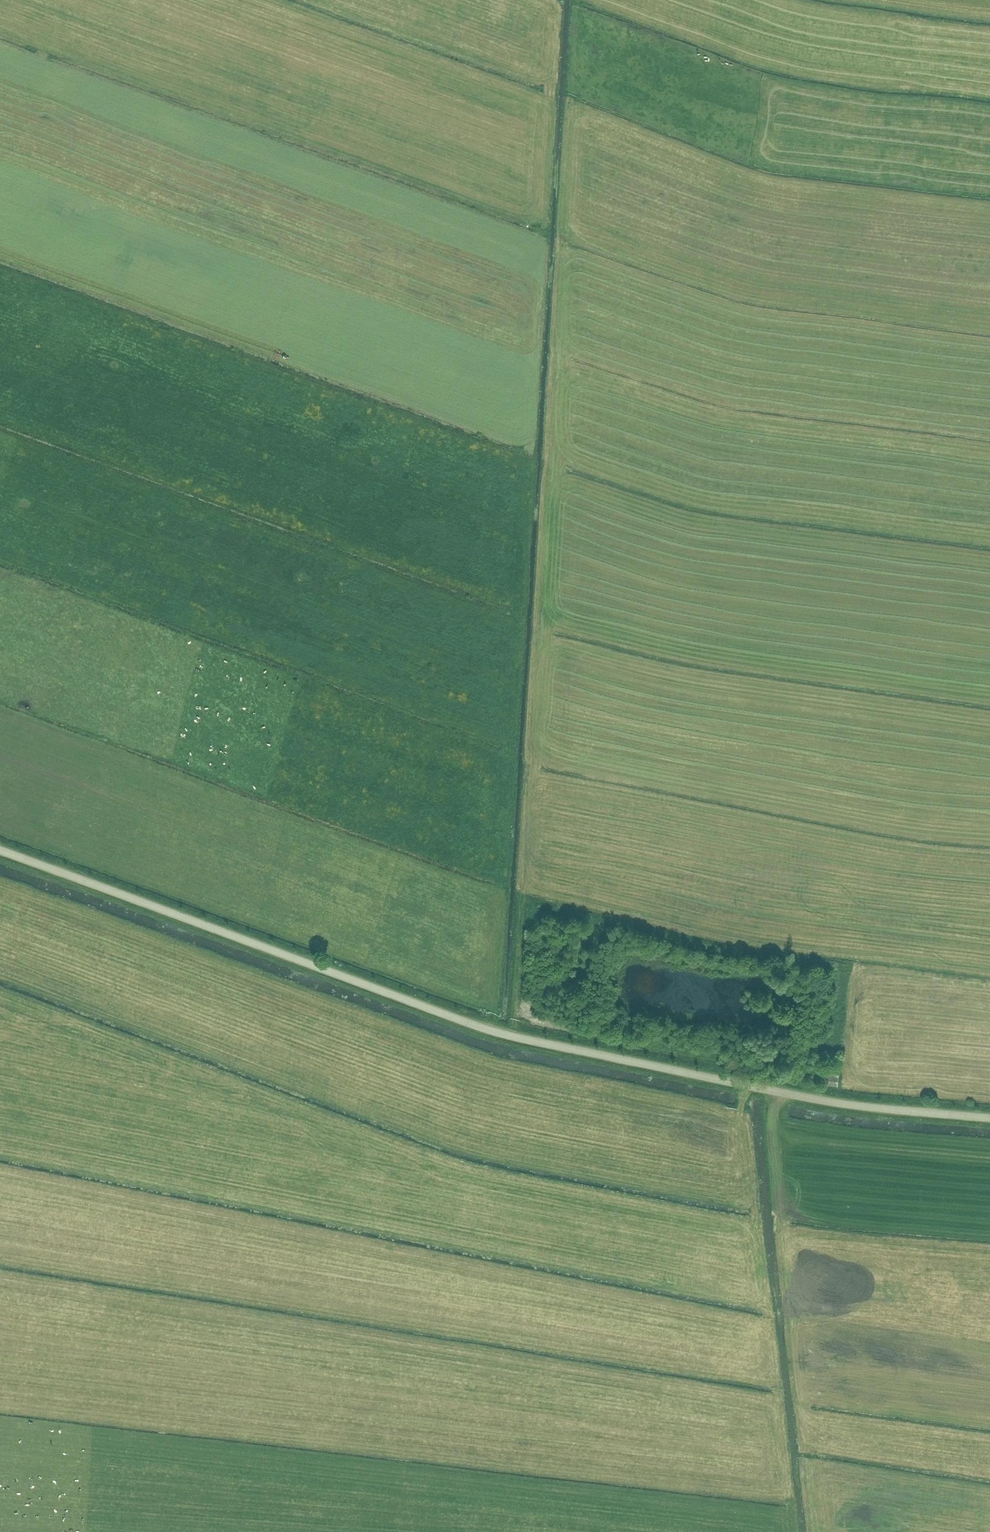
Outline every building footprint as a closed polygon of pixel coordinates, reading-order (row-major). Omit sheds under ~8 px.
[(837,1086),(839,1073),(826,1071),(826,1074),(821,1073),(819,1083),(824,1083),(824,1084),(837,1086)]
